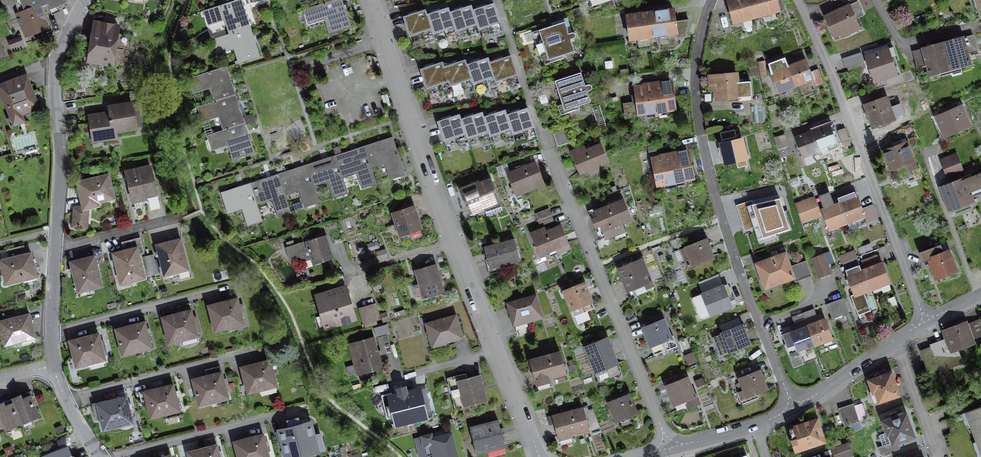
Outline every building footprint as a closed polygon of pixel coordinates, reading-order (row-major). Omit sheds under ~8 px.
[(39,8),(51,3),(56,15),(65,11),(63,8),(71,5),(69,0),(17,0),(21,11),(38,4),(39,8)] [(252,29),(243,0),(236,2),(206,12),(210,25),(225,20),(230,36),(252,29)] [(345,0),(335,0),(324,4),(306,9),(311,25),(328,19),(332,33),(353,26),(345,0)] [(723,3),(730,27),(775,14),(771,0),(733,0),(723,3)] [(38,4),(21,11),(18,12),(28,36),(47,28),(39,8),(38,4)] [(477,26),(479,32),(499,25),(493,6),(472,12),(477,26)] [(453,29),(454,33),(477,26),(472,12),(471,8),(449,15),(453,29)] [(848,9),(823,20),(834,47),(860,36),(848,9)] [(430,31),(432,36),(453,29),(449,15),(447,10),(426,17),(430,31)] [(424,12),(403,19),(409,37),(430,31),(426,17),(424,12)] [(671,13),(622,19),(625,45),(674,40),(671,13)] [(123,24),(97,21),(95,34),(92,52),(91,62),(117,66),(123,24)] [(563,23),(536,31),(546,62),(574,53),(570,42),(573,41),(572,37),(571,34),(567,35),(563,23)] [(261,57),(252,29),(230,36),(215,40),(219,53),(234,48),(239,64),(261,57)] [(24,38),(11,42),(14,51),(27,46),(24,38)] [(961,38),(939,44),(947,72),(969,66),(961,38)] [(926,79),(947,72),(939,44),(918,51),(919,52),(912,54),(916,70),(923,68),(926,79)] [(892,52),(867,60),(876,87),(900,79),(892,52)] [(494,78),(496,84),(516,77),(510,59),(490,65),(494,78)] [(472,81),(474,85),(494,78),(490,65),(488,60),(468,66),(472,81)] [(448,82),(450,88),(472,81),(468,66),(466,61),(443,68),(448,82)] [(802,61),(785,67),(794,89),(810,82),(802,61)] [(442,64),(420,71),(426,89),(448,82),(443,68),(442,64)] [(216,102),(237,95),(228,66),(190,79),(195,93),(212,88),(216,102)] [(776,95),(794,89),(785,67),(768,74),(776,95)] [(30,73),(1,84),(16,125),(28,121),(25,114),(42,108),(30,73)] [(577,75),(552,83),(560,111),(586,103),(583,94),(586,92),(588,90),(587,87),(585,87),(582,88),(577,75)] [(741,75),(708,77),(709,95),(717,95),(718,103),(743,101),(742,86),(741,75)] [(670,81),(650,84),(654,115),(674,112),(670,81)] [(636,117),(654,115),(650,84),(632,86),(636,117)] [(754,101),(753,85),(742,86),(743,101),(754,101)] [(388,94),(382,95),(385,107),(391,105),(388,94)] [(247,123),(237,95),(216,102),(199,107),(204,121),(221,116),(225,130),(247,123)] [(890,98),(866,107),(874,132),(898,123),(890,98)] [(111,112),(91,115),(94,143),(121,140),(120,134),(142,131),(138,101),(110,105),(111,112)] [(967,108),(938,119),(946,141),(975,130),(967,108)] [(511,130),(512,135),(533,128),(527,110),(506,117),(511,130)] [(488,133),(489,137),(511,130),(506,117),(505,112),(483,120),(488,133)] [(465,135),(467,140),(488,133),(483,120),(482,114),(460,121),(465,135)] [(459,117),(438,124),(444,142),(465,135),(460,121),(459,117)] [(247,123),(225,130),(209,135),(213,150),(229,144),(234,159),(256,152),(247,123)] [(829,125),(811,132),(820,157),(826,155),(825,152),(837,147),(829,125)] [(565,129),(552,133),(556,147),(570,143),(565,129)] [(844,130),(837,133),(842,149),(849,146),(844,130)] [(735,131),(720,135),(721,141),(736,137),(735,131)] [(813,160),(820,157),(811,132),(792,138),(800,161),(812,157),(813,160)] [(745,138),(751,160),(768,156),(767,153),(786,148),(782,136),(766,141),(764,133),(745,138)] [(366,146),(374,168),(387,163),(392,179),(409,174),(396,136),(366,146)] [(721,167),(747,162),(741,138),(716,144),(721,167)] [(908,144),(885,153),(893,176),(917,167),(908,144)] [(582,147),(568,152),(576,176),(586,173),(587,177),(600,173),(597,167),(606,164),(600,145),(583,151),(582,147)] [(337,155),(344,177),(358,172),(364,189),(379,184),(374,168),(366,146),(337,155)] [(667,155),(673,184),(693,180),(687,150),(667,155)] [(309,165),(316,186),(330,181),(335,198),(349,193),(344,177),(337,155),(309,165)] [(654,188),(673,184),(667,155),(648,159),(654,188)] [(938,161),(941,170),(959,164),(955,155),(938,161)] [(508,173),(504,174),(505,177),(513,199),(542,188),(533,163),(508,173)] [(153,164),(128,170),(136,201),(161,195),(153,164)] [(959,164),(941,170),(945,179),(962,173),(959,164)] [(280,174),(287,195),(302,190),(307,207),(322,202),(316,186),(309,165),(280,174)] [(506,165),(495,169),(499,179),(505,177),(504,174),(508,173),(506,165)] [(112,173),(79,180),(85,205),(86,210),(91,209),(103,206),(102,203),(118,199),(112,173)] [(252,183),(259,205),(274,200),(280,217),(293,213),(287,195),(280,174),(252,183)] [(476,181),(456,189),(467,215),(496,203),(487,179),(477,183),(476,181)] [(942,189),(952,215),(970,208),(967,200),(980,194),(980,180),(967,185),(965,180),(942,189)] [(259,205),(252,183),(223,193),(230,214),(243,210),(249,227),(264,222),(259,205)] [(836,203),(845,226),(863,219),(855,196),(836,203)] [(820,218),(817,210),(813,198),(794,205),(801,225),(820,218)] [(621,200),(593,212),(596,218),(587,221),(590,229),(597,226),(604,242),(624,233),(620,224),(630,220),(621,200)] [(751,202),(738,207),(745,230),(759,225),(763,238),(789,229),(779,200),(753,208),(751,202)] [(817,210),(820,218),(826,233),(845,226),(836,203),(817,210)] [(873,203),(863,207),(869,222),(880,218),(873,203)] [(75,207),(73,227),(89,228),(91,209),(86,210),(85,205),(75,207)] [(418,205),(395,213),(403,236),(426,228),(418,205)] [(534,216),(536,222),(551,217),(549,210),(534,216)] [(554,222),(551,217),(536,222),(539,228),(554,222)] [(354,218),(342,222),(349,242),(361,238),(354,218)] [(329,226),(336,244),(344,241),(338,223),(329,226)] [(543,229),(528,234),(537,259),(553,252),(555,258),(569,252),(559,227),(545,233),(543,229)] [(330,234),(289,248),(293,260),(303,257),(305,263),(311,261),(308,253),(312,252),(316,265),(338,258),(330,234)] [(184,238),(159,245),(168,277),(193,270),(184,238)] [(705,239),(681,248),(689,269),(712,260),(705,239)] [(511,240),(482,248),(488,270),(518,262),(511,240)] [(140,246),(115,252),(123,284),(148,277),(140,246)] [(931,249),(917,254),(920,262),(928,259),(927,258),(934,256),(931,249)] [(934,256),(927,258),(928,259),(935,280),(954,273),(947,251),(934,256)] [(35,252),(2,260),(8,285),(41,277),(35,252)] [(783,253),(753,264),(763,292),(793,281),(788,267),(783,253)] [(855,254),(840,260),(843,267),(858,261),(855,254)] [(99,255),(73,261),(81,293),(107,286),(99,255)] [(150,256),(155,275),(159,274),(154,255),(150,256)] [(823,255),(810,260),(817,279),(830,274),(823,255)] [(155,275),(150,256),(146,257),(150,276),(155,275)] [(860,263),(863,270),(872,291),(889,285),(880,262),(879,263),(876,256),(860,263)] [(640,259),(614,270),(624,294),(629,291),(633,290),(643,286),(645,291),(652,287),(640,259)] [(809,277),(803,262),(788,267),(793,281),(794,282),(809,277)] [(440,263),(417,270),(425,297),(447,291),(440,263)] [(863,295),(872,291),(863,270),(859,271),(857,267),(843,272),(846,278),(844,279),(851,297),(850,297),(858,316),(870,312),(863,295)] [(723,280),(700,289),(706,304),(702,305),(704,310),(730,300),(723,280)] [(582,283),(559,292),(567,313),(590,304),(582,283)] [(349,287),(317,296),(327,332),(359,323),(349,287)] [(535,296),(505,303),(511,327),(541,320),(535,296)] [(242,297),(211,305),(218,333),(249,324),(242,297)] [(846,299),(826,306),(832,321),(851,313),(846,299)] [(378,304),(360,309),(365,325),(383,320),(378,304)] [(196,309),(164,318),(172,345),(203,336),(196,309)] [(813,310),(800,315),(812,346),(813,348),(832,341),(823,319),(817,321),(813,310)] [(33,312),(0,321),(8,347),(40,338),(33,312)] [(460,314),(428,323),(435,347),(466,338),(460,314)] [(812,346),(800,315),(790,319),(793,326),(790,327),(792,331),(787,333),(795,353),(812,346)] [(661,320),(639,329),(646,349),(669,340),(661,320)] [(966,325),(973,342),(980,339),(980,324),(979,320),(966,325)] [(149,321),(118,328),(124,356),(156,349),(149,321)] [(974,345),(973,342),(966,325),(964,322),(940,332),(943,341),(929,347),(930,350),(920,353),(929,375),(940,371),(941,374),(961,366),(956,353),(974,345)] [(739,326),(717,334),(718,337),(725,354),(747,346),(739,326)] [(103,333),(72,340),(79,367),(109,360),(103,333)] [(380,351),(382,356),(394,353),(389,336),(379,339),(382,350),(380,351)] [(385,368),(382,356),(380,351),(376,337),(350,344),(359,376),(385,368)] [(718,337),(712,340),(719,358),(726,355),(725,354),(718,337)] [(604,340),(582,348),(589,368),(611,360),(604,340)] [(559,353),(528,361),(535,388),(549,384),(549,381),(565,377),(559,353)] [(275,360),(243,368),(249,395),(281,388),(275,360)] [(206,368),(207,375),(222,371),(220,365),(206,368)] [(757,371),(735,380),(740,393),(737,394),(739,401),(765,391),(757,371)] [(226,372),(195,380),(202,407),(233,399),(226,372)] [(889,372),(864,381),(872,405),(897,397),(889,372)] [(485,375),(468,379),(467,374),(448,379),(456,410),(491,402),(485,375)] [(686,378),(662,387),(670,408),(687,402),(689,408),(696,405),(686,378)] [(176,384),(146,392),(152,420),(183,413),(176,384)] [(419,392),(390,399),(398,429),(426,423),(419,392)] [(24,395),(14,399),(16,403),(25,425),(43,418),(34,396),(26,399),(24,395)] [(627,395),(604,403),(612,424),(635,415),(627,395)] [(130,396),(100,403),(107,433),(137,426),(130,396)] [(0,405),(0,413),(7,429),(8,432),(25,425),(16,403),(9,406),(7,402),(0,405)] [(852,406),(838,411),(844,428),(858,423),(852,406)] [(976,453),(980,451),(980,406),(961,414),(976,453)] [(580,409),(550,417),(558,444),(588,435),(580,409)] [(905,415),(880,423),(880,424),(888,448),(913,439),(905,415)] [(815,419),(790,427),(794,439),(787,442),(791,454),(823,443),(815,419)] [(500,421),(470,428),(477,455),(507,448),(500,421)] [(283,430),(289,456),(293,456),(321,450),(315,423),(283,430)] [(236,442),(240,456),(274,456),(267,433),(236,442)] [(423,440),(425,452),(431,450),(433,456),(461,456),(456,437),(435,441),(434,437),(423,440)] [(189,452),(190,456),(224,456),(221,444),(189,452)] [(830,451),(833,456),(852,456),(848,445),(830,451)] [(46,456),(76,456),(72,446),(46,456)]
